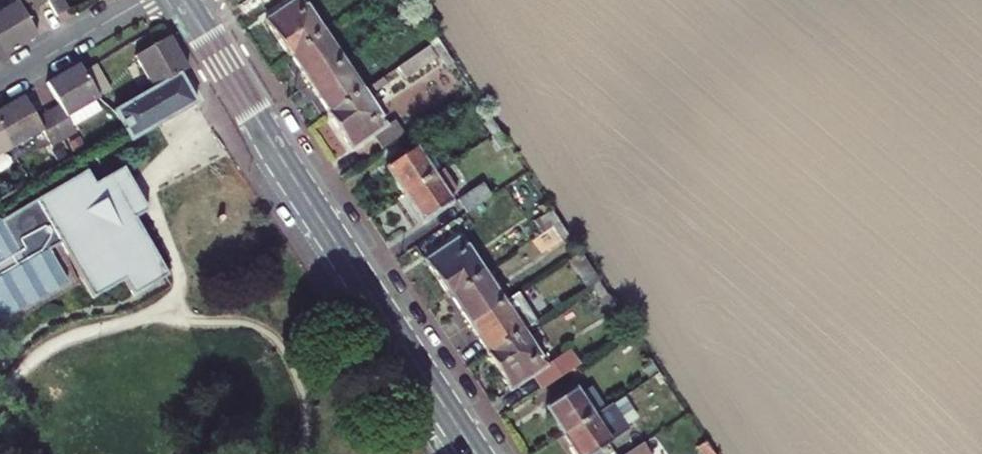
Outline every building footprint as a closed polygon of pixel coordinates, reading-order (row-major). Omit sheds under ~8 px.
[(0,11),(0,46),(5,55),(36,36),(24,15),(36,8),(32,0),(16,0),(17,2),(0,11)] [(55,13),(66,7),(62,0),(47,0),(48,1),(55,13)] [(287,56),(323,32),(302,0),(296,0),(264,21),(287,56)] [(438,41),(429,28),(422,33),(431,46),(438,41)] [(323,32),(287,56),(289,59),(291,58),(309,84),(342,62),(323,32)] [(170,37),(157,45),(136,57),(153,88),(179,74),(189,68),(170,37)] [(438,41),(431,46),(444,65),(451,61),(438,41)] [(425,57),(402,72),(409,82),(431,67),(425,57)] [(342,62),(309,84),(325,109),(323,112),(325,115),(362,91),(342,62)] [(81,71),(97,98),(110,91),(94,64),(81,71)] [(47,111),(63,138),(74,131),(67,118),(98,99),(97,98),(81,71),(78,65),(46,84),(58,104),(47,111)] [(196,104),(179,74),(153,88),(113,111),(131,141),(196,104)] [(383,125),(362,91),(325,115),(348,149),(366,138),(376,154),(401,137),(390,120),(383,125)] [(11,149),(43,131),(50,145),(63,138),(47,111),(35,118),(23,97),(0,110),(0,131),(11,149)] [(499,133),(490,120),(483,125),(491,137),(499,133)] [(11,149),(0,131),(0,156),(11,149)] [(491,137),(485,141),(493,154),(507,145),(499,133),(491,137)] [(403,194),(431,177),(413,149),(385,167),(403,194)] [(67,279),(50,249),(59,244),(82,284),(90,299),(121,281),(157,261),(134,219),(147,212),(122,169),(93,185),(86,171),(0,220),(0,318),(67,279)] [(440,170),(431,177),(403,194),(422,223),(449,205),(447,201),(456,195),(440,170)] [(465,214),(490,198),(482,184),(457,200),(465,214)] [(542,215),(550,210),(545,203),(537,208),(542,215)] [(550,210),(542,215),(533,222),(542,235),(559,224),(550,210)] [(423,264),(446,298),(482,275),(458,240),(423,264)] [(587,269),(580,258),(572,264),(579,275),(587,269)] [(157,261),(121,281),(130,297),(166,277),(157,261)] [(598,283),(590,271),(582,276),(590,288),(598,283)] [(467,326),(502,304),(482,275),(446,298),(448,300),(449,300),(467,326)] [(598,283),(590,288),(598,300),(606,295),(598,283)] [(518,294),(502,304),(467,326),(485,352),(483,353),(485,356),(521,333),(536,323),(518,294)] [(530,375),(541,391),(578,367),(567,352),(544,367),(521,333),(485,356),(508,390),(530,375)] [(658,373),(649,360),(642,365),(651,379),(658,373)] [(545,408),(563,435),(591,417),(573,389),(545,408)] [(563,435),(575,453),(594,453),(628,430),(611,404),(591,417),(563,435)] [(705,443),(697,448),(701,453),(712,453),(705,443)]
